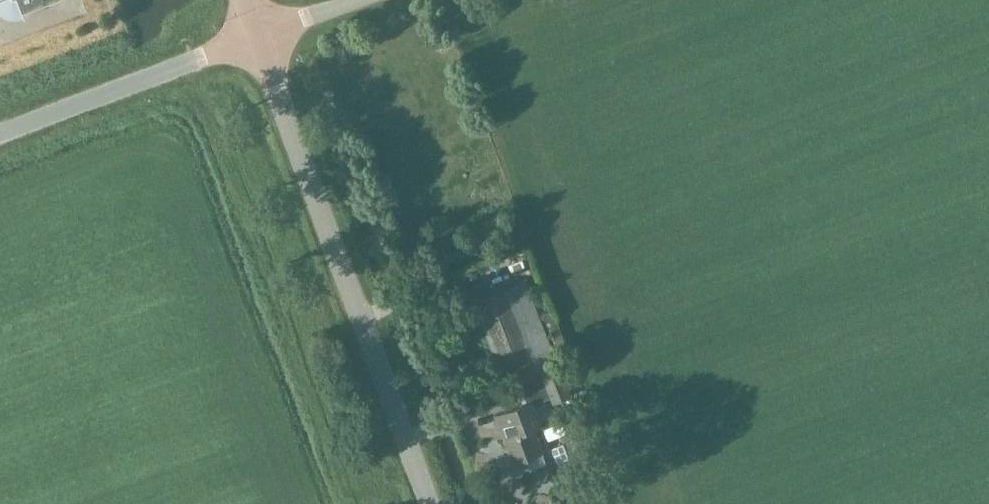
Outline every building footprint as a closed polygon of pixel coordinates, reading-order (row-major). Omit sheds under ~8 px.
[(0,11),(3,13),(7,15),(11,16),(15,16),(19,15),(22,14),(24,13),(22,8),(43,0),(0,0),(0,10),(0,11)] [(527,240),(523,229),(509,234),(513,246),(527,240)] [(526,256),(524,249),(478,265),(480,272),(526,256)] [(569,394),(560,370),(558,362),(526,281),(474,301),(504,380),(516,376),(528,406),(551,397),(552,400),(569,394)] [(567,348),(553,308),(543,312),(556,352),(567,348)] [(486,385),(480,363),(465,367),(472,389),(486,385)] [(545,465),(541,454),(523,404),(495,415),(513,464),(524,460),(528,471),(545,465)]
